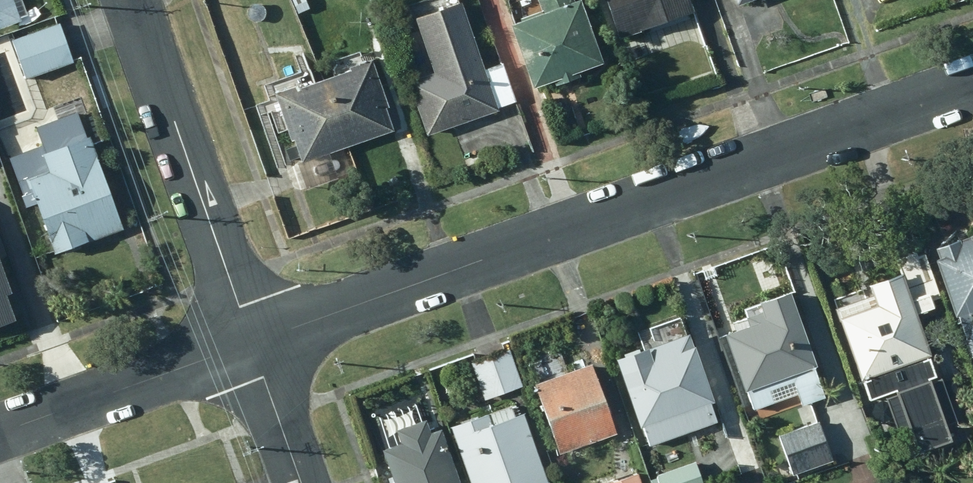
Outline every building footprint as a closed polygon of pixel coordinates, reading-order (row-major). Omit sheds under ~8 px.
[(1,28),(22,21),(14,0),(0,0),(0,26),(1,28)] [(306,0),(294,0),(299,14),(310,9),(306,0)] [(463,2),(460,4),(458,0),(425,0),(412,5),(436,74),(410,83),(429,137),(501,111),(501,108),(517,103),(503,63),(486,69),(463,2)] [(582,0),(579,0),(576,1),(576,0),(540,0),(545,14),(514,25),(536,88),(556,81),(558,86),(582,78),(580,72),(605,63),(582,0)] [(693,0),(608,0),(621,38),(697,12),(693,0)] [(74,62),(60,22),(13,40),(28,80),(74,62)] [(662,26),(624,39),(632,61),(670,48),(662,26)] [(351,70),(326,79),(347,147),(394,130),(387,108),(390,107),(373,59),(350,67),(351,70)] [(303,162),(347,147),(326,79),(315,83),(310,69),(277,81),(281,92),(277,93),(294,140),(295,140),(303,162)] [(29,179),(56,253),(123,229),(90,138),(44,154),(50,172),(29,179)] [(938,259),(972,358),(972,237),(939,250),(942,258),(938,259)] [(903,276),(835,300),(863,382),(934,358),(920,315),(938,309),(935,301),(943,298),(927,253),(919,256),(918,252),(896,259),(903,276)] [(10,320),(1,295),(8,293),(0,273),(0,324),(10,320)] [(752,327),(728,335),(748,392),(750,391),(757,410),(777,403),(773,392),(796,384),(804,406),(827,398),(817,368),(819,367),(794,292),(762,303),(766,313),(749,319),(752,327)] [(716,402),(692,335),(643,352),(641,348),(624,354),(625,358),(618,360),(649,447),(719,422),(713,404),(716,402)] [(510,349),(472,362),(486,401),(524,388),(510,349)] [(594,365),(536,385),(561,456),(619,435),(594,365)] [(452,428),(472,482),(550,482),(525,414),(515,418),(512,407),(452,428)] [(443,430),(432,433),(428,421),(398,431),(402,445),(385,450),(396,482),(461,482),(443,430)] [(821,421),(779,435),(794,476),(835,462),(821,421)] [(381,453),(370,457),(375,471),(385,467),(381,453)] [(658,458),(646,462),(651,479),(663,475),(658,458)] [(647,482),(648,482),(696,482),(691,468),(647,482)]
